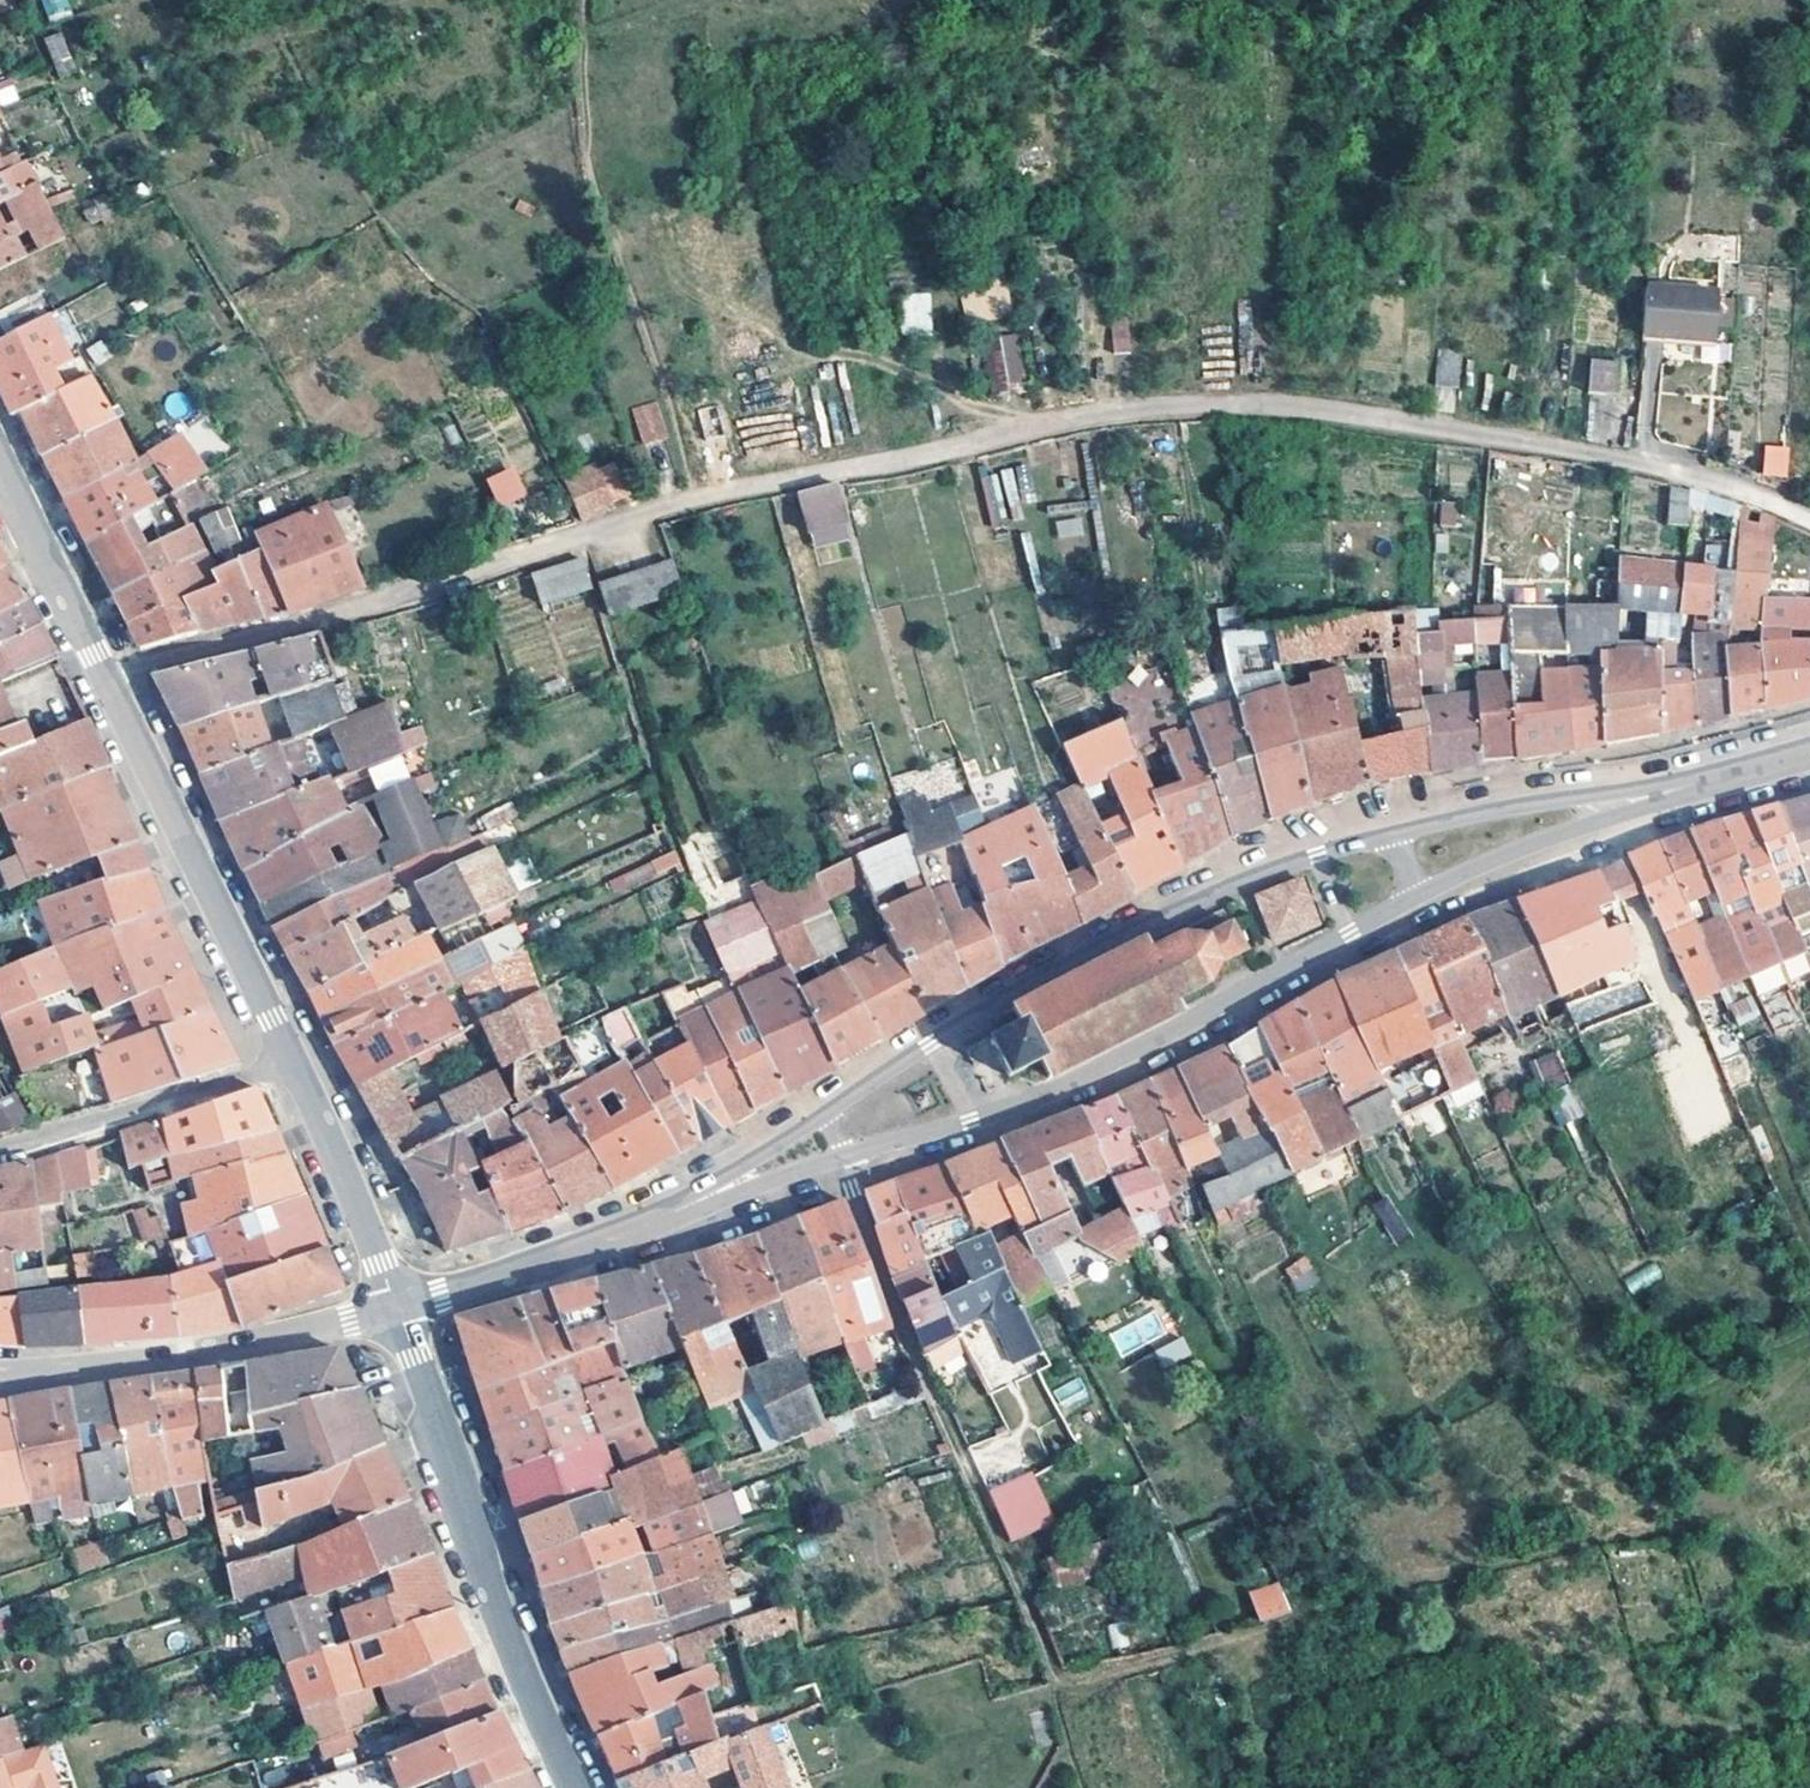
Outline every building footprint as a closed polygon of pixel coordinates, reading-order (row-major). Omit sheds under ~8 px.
[(50,22),(73,12),(68,0),(41,0),(50,22)] [(77,75),(63,34),(44,40),(60,81),(77,75)] [(14,89),(11,83),(0,88),(0,95),(14,89)] [(24,166),(19,155),(0,163),(0,177),(24,166)] [(39,185),(32,176),(50,163),(46,156),(24,166),(0,177),(0,205),(39,185)] [(0,205),(0,245),(56,217),(52,209),(39,185),(0,205)] [(116,213),(106,193),(84,199),(96,223),(103,220),(117,216),(116,213)] [(56,217),(0,245),(0,273),(23,261),(69,241),(56,217)] [(50,318),(38,294),(0,315),(0,344),(50,318)] [(930,329),(930,295),(916,294),(915,329),(930,329)] [(1717,332),(1719,308),(1719,300),(1649,294),(1644,341),(1716,349),(1717,332)] [(1719,308),(1717,332),(1737,334),(1739,309),(1719,308)] [(84,352),(64,310),(50,318),(72,362),(85,356),(84,352)] [(0,344),(0,390),(12,417),(24,412),(60,394),(59,393),(50,373),(72,362),(50,318),(0,344)] [(1133,353),(1131,322),(1114,323),(1116,355),(1133,353)] [(1468,324),(1446,322),(1442,359),(1464,362),(1468,324)] [(1019,335),(985,337),(989,389),(1023,387),(1019,335)] [(1620,366),(1591,363),(1589,394),(1619,396),(1620,366)] [(44,458),(116,426),(111,417),(90,378),(59,393),(60,394),(24,412),(39,447),(44,458)] [(668,438),(657,404),(635,412),(647,446),(668,438)] [(123,423),(117,414),(111,417),(116,426),(123,423)] [(107,477),(133,463),(136,462),(124,438),(116,426),(44,458),(49,469),(62,498),(107,477)] [(208,476),(180,438),(149,454),(175,495),(199,481),(208,476)] [(1764,444),(1762,476),(1788,477),(1790,445),(1764,444)] [(87,546),(156,508),(133,463),(107,477),(62,498),(76,525),(87,546)] [(513,465),(485,478),(499,508),(527,494),(513,465)] [(1024,519),(1019,496),(1028,494),(1023,469),(1006,472),(1006,474),(981,479),(990,526),(1024,519)] [(616,512),(598,470),(561,481),(565,488),(581,524),(616,512)] [(211,503),(199,481),(175,495),(172,498),(182,516),(211,503)] [(850,527),(842,496),(803,505),(811,538),(850,527)] [(156,508),(87,546),(101,573),(114,598),(203,556),(185,521),(182,516),(172,498),(156,508)] [(1693,502),(1676,500),(1675,526),(1691,528),(1693,502)] [(275,582),(289,615),(331,602),(364,591),(358,577),(333,507),(255,540),(261,552),(275,582)] [(1457,509),(1443,508),(1442,533),(1456,533),(1457,509)] [(228,543),(214,509),(185,521),(203,556),(228,543)] [(1736,581),(1731,630),(1731,638),(1768,635),(1768,605),(1770,605),(1775,550),(1778,524),(1742,510),(1736,579),(1736,581)] [(261,552),(255,540),(231,549),(236,563),(261,552)] [(279,618),(289,615),(275,582),(261,552),(236,563),(263,621),(279,618)] [(128,627),(219,584),(213,574),(203,556),(114,598),(118,607),(128,627)] [(594,590),(586,562),(533,577),(541,606),(594,590)] [(213,574),(219,584),(241,626),(251,624),(263,621),(236,563),(213,574)] [(685,594),(675,564),(601,588),(611,618),(685,594)] [(1661,652),(1675,652),(1680,651),(1683,617),(1687,573),(1624,566),(1623,575),(1621,615),(1651,617),(1649,655),(1620,656),(1620,658),(1604,658),(1604,661),(1604,676),(1606,747),(1661,738),(1661,652)] [(0,572),(0,616),(24,603),(16,587),(6,569),(0,572)] [(1696,644),(1707,643),(1708,631),(1710,631),(1715,575),(1687,572),(1687,573),(1683,617),(1698,618),(1696,644)] [(1620,656),(1621,615),(1623,575),(1603,574),(1601,613),(1571,613),(1572,661),(1604,661),(1604,658),(1620,658),(1620,656)] [(1710,631),(1731,630),(1736,581),(1736,579),(1732,578),(1715,575),(1710,631)] [(219,584),(128,627),(140,651),(195,638),(241,626),(219,584)] [(1512,603),(1535,603),(1535,586),(1511,587),(1512,603)] [(24,603),(0,616),(0,648),(42,627),(34,611),(28,601),(24,603)] [(1809,704),(1809,606),(1770,605),(1768,605),(1768,635),(1767,652),(1766,714),(1791,708),(1809,704)] [(1478,625),(1476,625),(1477,666),(1512,663),(1510,612),(1479,612),(1478,625)] [(1512,663),(1513,675),(1514,709),(1516,752),(1517,757),(1517,763),(1519,762),(1546,757),(1574,753),(1572,676),(1545,677),(1545,661),(1572,661),(1571,613),(1510,612),(1512,663)] [(1315,688),(1287,694),(1313,807),(1369,787),(1429,775),(1419,685),(1414,638),(1412,615),(1339,619),(1272,629),(1280,668),(1350,656),(1351,662),(1393,659),(1401,738),(1362,746),(1346,670),(1312,676),(1315,688)] [(1680,651),(1675,652),(1676,682),(1695,678),(1694,644),(1696,644),(1698,618),(1683,617),(1680,651)] [(1477,666),(1476,625),(1475,622),(1438,627),(1439,635),(1443,670),(1477,666)] [(58,658),(50,642),(42,627),(0,648),(0,682),(58,658)] [(1726,648),(1726,656),(1767,652),(1768,635),(1731,638),(1731,630),(1710,631),(1708,631),(1707,643),(1707,649),(1726,648)] [(1446,699),(1443,670),(1439,635),(1414,638),(1419,685),(1429,775),(1438,774),(1454,771),(1446,699)] [(179,729),(333,682),(337,681),(321,638),(320,636),(293,644),(292,643),(261,651),(155,678),(179,729)] [(1732,722),(1726,656),(1726,648),(1707,649),(1707,643),(1696,644),(1694,644),(1695,678),(1697,730),(1714,726),(1732,722)] [(1676,682),(1675,652),(1661,652),(1661,738),(1663,737),(1678,734),(1697,730),(1695,678),(1676,682)] [(1748,718),(1766,714),(1767,652),(1726,656),(1732,722),(1748,718)] [(1477,679),(1479,697),(1481,745),(1482,755),(1516,752),(1514,709),(1513,675),(1477,679)] [(1589,750),(1606,747),(1604,676),(1572,676),(1574,753),(1589,750)] [(192,757),(200,776),(315,734),(349,723),(348,720),(333,682),(179,729),(192,757)] [(1251,747),(1272,823),(1295,814),(1313,807),(1287,694),(1286,692),(1239,705),(1248,748),(1251,747)] [(1481,745),(1479,697),(1446,699),(1454,771),(1465,770),(1483,767),(1482,761),(1482,755),(1481,745)] [(12,727),(6,713),(0,700),(0,732),(12,727)] [(404,754),(399,736),(391,705),(354,719),(348,720),(349,723),(315,734),(200,776),(214,809),(220,822),(330,782),(404,757),(404,754)] [(1251,831),(1272,823),(1251,747),(1248,748),(1239,705),(1194,719),(1200,736),(1219,794),(1234,837),(1251,831)] [(4,810),(99,773),(104,773),(111,771),(98,742),(87,718),(30,743),(0,755),(0,801),(4,810)] [(30,743),(22,723),(12,727),(0,732),(0,755),(30,743)] [(1164,879),(1181,869),(1151,803),(1154,802),(1138,764),(1135,764),(1121,724),(1064,749),(1083,788),(1109,843),(1134,897),(1164,879)] [(399,736),(404,754),(419,750),(415,733),(399,736)] [(1151,803),(1181,869),(1211,851),(1234,837),(1219,794),(1200,736),(1165,751),(1181,789),(1154,802),(1151,803)] [(1663,743),(1663,737),(1661,738),(1606,747),(1606,752),(1637,747),(1663,743)] [(1517,757),(1516,752),(1482,755),(1482,761),(1498,759),(1517,757)] [(1547,763),(1546,757),(1519,762),(1521,767),(1547,763)] [(147,870),(121,810),(114,795),(104,773),(99,773),(4,810),(0,812),(0,824),(8,821),(23,860),(0,869),(0,882),(4,892),(28,883),(31,880),(100,859),(106,881),(111,882),(147,870)] [(434,837),(461,825),(457,815),(429,827),(417,796),(433,789),(430,779),(407,789),(381,802),(400,848),(387,854),(390,861),(395,872),(440,851),(434,837)] [(348,819),(330,782),(220,822),(231,846),(244,873),(348,819)] [(1109,843),(1083,788),(1058,800),(1088,870),(1065,885),(1082,927),(1110,911),(1134,897),(1109,843)] [(905,828),(930,819),(923,800),(899,809),(905,828)] [(1779,812),(1801,867),(1809,863),(1809,803),(1803,805),(1779,812)] [(957,822),(973,814),(968,804),(953,810),(957,822)] [(365,810),(348,819),(244,873),(254,896),(259,906),(337,875),(330,859),(341,854),(349,870),(371,861),(387,854),(365,810)] [(905,828),(909,839),(923,875),(966,856),(955,822),(957,822),(953,810),(930,819),(905,828)] [(983,909),(1003,969),(1026,956),(1072,933),(1082,927),(1065,885),(1035,812),(982,835),(973,814),(957,822),(955,822),(966,856),(974,882),(976,881),(985,908),(983,909)] [(1801,867),(1779,812),(1766,816),(1751,820),(1784,900),(1807,956),(1809,961),(1809,889),(1801,867)] [(1756,913),(1778,968),(1807,956),(1784,900),(1751,820),(1737,824),(1720,829),(1730,850),(1749,896),(1756,913)] [(395,872),(399,880),(471,845),(461,825),(434,837),(440,851),(395,872)] [(1719,909),(1749,896),(1730,850),(1720,829),(1705,834),(1691,839),(1714,896),(1719,909)] [(276,939),(284,956),(408,895),(492,853),(485,838),(471,845),(399,880),(379,880),(272,931),(276,939)] [(858,861),(874,897),(923,875),(909,839),(858,861)] [(1714,896),(1691,839),(1671,846),(1660,850),(1685,908),(1714,896)] [(1629,864),(1651,913),(1662,935),(1694,1003),(1721,992),(1695,932),(1685,908),(1660,850),(1643,857),(1629,864)] [(290,967),(308,997),(325,989),(425,944),(498,911),(518,902),(493,855),(492,853),(408,895),(284,956),(290,967)] [(390,861),(387,854),(371,861),(374,868),(390,861)] [(259,906),(272,931),(379,880),(374,868),(371,861),(349,870),(337,875),(259,906)] [(858,861),(816,880),(842,939),(846,948),(833,954),(874,1029),(881,1043),(908,1027),(926,1016),(881,914),(874,897),(858,861)] [(1643,1009),(1625,952),(1617,927),(1651,913),(1629,864),(1604,875),(1564,889),(1492,914),(1534,1009),(1605,979),(1609,989),(1567,1007),(1569,1015),(1542,1027),(1550,1047),(1570,1086),(1597,1072),(1580,1036),(1643,1009)] [(154,887),(147,870),(111,882),(106,881),(39,903),(53,950),(164,911),(154,887)] [(814,1023),(835,1069),(863,1053),(881,1043),(874,1029),(833,954),(846,948),(842,939),(816,880),(760,903),(814,1023)] [(1301,883),(1258,903),(1277,946),(1321,927),(1301,883)] [(1003,969),(983,909),(962,917),(953,890),(931,897),(967,991),(986,980),(1003,969)] [(947,1003),(967,991),(931,897),(929,892),(881,914),(926,1016),(947,1003)] [(760,904),(760,903),(710,924),(708,926),(706,927),(717,952),(739,998),(742,996),(750,1014),(785,1097),(808,1084),(835,1069),(814,1023),(760,904)] [(164,911),(53,950),(0,971),(0,1010),(14,1043),(24,1076),(94,1049),(209,1013),(185,959),(164,911)] [(413,977),(509,932),(498,911),(425,944),(325,989),(308,997),(316,1012),(321,1021),(413,977)] [(1727,927),(1749,980),(1778,968),(1756,913),(1727,927)] [(1464,923),(1536,1083),(1543,1098),(1545,1097),(1570,1086),(1550,1047),(1542,1027),(1534,1009),(1492,914),(1477,918),(1464,923)] [(1727,927),(1724,921),(1695,932),(1721,992),(1749,980),(1727,927)] [(1462,1044),(1477,1082),(1501,1070),(1513,1095),(1536,1083),(1464,923),(1440,935),(1419,946),(1462,1044)] [(1246,954),(1233,927),(1203,942),(1185,937),(1153,953),(1147,942),(1013,1011),(1022,1028),(990,1044),(1007,1080),(1040,1064),(1049,1081),(1183,1013),(1178,1001),(1208,987),(1217,969),(1246,954)] [(429,1000),(525,953),(517,928),(509,932),(413,977),(321,1021),(326,1030),(334,1046),(429,1000)] [(1406,952),(1392,959),(1451,1094),(1477,1082),(1462,1044),(1419,946),(1406,952)] [(539,993),(525,953),(429,1000),(334,1046),(350,1076),(356,1086),(485,1020),(539,993)] [(1363,971),(1335,984),(1369,1053),(1401,1119),(1441,1099),(1451,1094),(1392,959),(1363,971)] [(709,1013),(696,981),(685,987),(701,1018),(709,1013)] [(1334,1084),(1361,1139),(1401,1119),(1369,1053),(1335,984),(1315,996),(1297,1006),(1334,1084)] [(693,1022),(678,991),(666,996),(682,1028),(693,1022)] [(507,1068),(512,1065),(557,1043),(554,1035),(539,993),(485,1020),(507,1068)] [(742,996),(739,998),(709,1013),(754,1114),(770,1105),(785,1097),(750,1014),(742,996)] [(1731,1002),(1737,1024),(1759,1018),(1753,996),(1731,1002)] [(1300,1113),(1322,1158),(1361,1139),(1334,1084),(1297,1006),(1275,1019),(1257,1030),(1300,1113)] [(621,1057),(626,1066),(677,1157),(688,1151),(698,1145),(655,1067),(625,1012),(618,1015),(622,1024),(606,1031),(621,1057)] [(238,1067),(209,1013),(94,1049),(112,1106),(184,1084),(238,1067)] [(691,1048),(730,1127),(742,1121),(754,1114),(709,1013),(701,1018),(693,1022),(682,1028),(691,1048)] [(583,1075),(621,1057),(606,1031),(622,1024),(618,1015),(611,1018),(565,1039),(583,1075)] [(1252,1097),(1292,1172),(1296,1171),(1322,1158),(1300,1113),(1257,1030),(1238,1042),(1226,1049),(1252,1097)] [(587,1086),(583,1075),(565,1039),(557,1043),(512,1065),(522,1102),(531,1098),(553,1089),(559,1100),(587,1086)] [(655,1067),(698,1145),(713,1136),(730,1127),(691,1048),(655,1067)] [(1202,1061),(1177,1072),(1215,1145),(1227,1169),(1229,1173),(1201,1187),(1212,1213),(1263,1187),(1292,1172),(1252,1097),(1226,1049),(1202,1061)] [(572,1121),(614,1189),(649,1172),(677,1157),(626,1066),(587,1086),(559,1100),(572,1121)] [(1162,1079),(1150,1085),(1192,1185),(1227,1169),(1215,1145),(1177,1072),(1162,1079)] [(398,1161),(456,1134),(480,1123),(502,1113),(509,1110),(511,1108),(494,1074),(380,1129),(386,1140),(398,1161)] [(0,1077),(0,1138),(28,1130),(9,1094),(0,1077)] [(1114,1100),(1180,1224),(1196,1218),(1188,1192),(1194,1190),(1192,1185),(1150,1085),(1137,1091),(1114,1100)] [(165,1121),(172,1158),(204,1149),(274,1133),(255,1090),(212,1105),(165,1121)] [(587,1203),(614,1189),(572,1121),(549,1133),(531,1098),(522,1102),(513,1117),(528,1144),(567,1213),(587,1203)] [(1079,1114),(1129,1218),(1155,1209),(1167,1234),(1175,1232),(1182,1229),(1180,1224),(1114,1100),(1097,1107),(1079,1114)] [(480,1123),(497,1160),(523,1146),(513,1129),(510,1130),(502,1113),(480,1123)] [(1025,1237),(1053,1295),(1133,1252),(1143,1249),(1129,1218),(1079,1114),(1028,1135),(1000,1146),(1041,1228),(1025,1237)] [(130,1173),(140,1169),(172,1158),(165,1121),(121,1137),(121,1140),(126,1166),(127,1174),(130,1173)] [(251,1166),(285,1158),(279,1145),(274,1133),(204,1149),(172,1158),(140,1169),(143,1177),(149,1194),(191,1178),(250,1164),(251,1166)] [(510,1234),(496,1203),(481,1209),(466,1177),(474,1173),(456,1134),(398,1161),(404,1170),(416,1190),(446,1253),(510,1234)] [(567,1213),(528,1144),(523,1146),(497,1160),(479,1169),(496,1203),(510,1234),(527,1228),(567,1213)] [(975,1156),(943,1169),(977,1238),(982,1235),(1017,1305),(1020,1311),(1053,1295),(1025,1237),(1041,1228),(1000,1146),(975,1156)] [(57,1159),(60,1186),(88,1178),(84,1151),(57,1159)] [(291,1173),(285,1158),(251,1166),(250,1164),(191,1178),(198,1203),(180,1210),(190,1242),(209,1237),(293,1202),(303,1199),(291,1173)] [(62,1207),(61,1194),(60,1186),(57,1159),(31,1166),(36,1210),(62,1207)] [(31,1166),(31,1164),(5,1169),(0,1170),(0,1291),(46,1284),(36,1210),(31,1166)] [(917,1178),(893,1187),(926,1264),(956,1250),(971,1282),(945,1295),(950,1306),(944,1309),(957,1338),(959,1338),(972,1363),(991,1353),(978,1328),(1017,1305),(982,1235),(977,1238),(943,1169),(917,1178)] [(88,1178),(60,1186),(61,1194),(89,1189),(88,1178)] [(926,1264),(893,1187),(864,1197),(881,1245),(894,1281),(925,1267),(924,1265),(926,1264)] [(1387,1195),(1371,1204),(1395,1244),(1411,1235),(1387,1195)] [(223,1287),(324,1251),(312,1221),(303,1199),(293,1202),(209,1237),(190,1242),(166,1249),(168,1254),(208,1242),(223,1287)] [(142,1242),(161,1236),(151,1203),(131,1210),(142,1242)] [(808,1218),(796,1223),(829,1303),(860,1380),(906,1362),(895,1337),(877,1292),(844,1205),(808,1218)] [(801,1365),(824,1426),(831,1423),(870,1407),(860,1380),(829,1303),(796,1223),(785,1227),(755,1240),(801,1365)] [(801,1365),(755,1240),(742,1244),(692,1260),(736,1353),(754,1393),(779,1448),(796,1440),(824,1426),(801,1365)] [(239,1329),(223,1287),(208,1242),(168,1254),(178,1280),(167,1283),(178,1337),(210,1333),(239,1329)] [(940,1299),(944,1309),(950,1306),(945,1295),(971,1282),(956,1250),(926,1264),(924,1265),(925,1267),(940,1299)] [(223,1287),(239,1329),(342,1292),(331,1268),(324,1251),(223,1287)] [(94,1278),(91,1253),(71,1256),(74,1281),(94,1278)] [(1295,1292),(1319,1283),(1309,1256),(1285,1265),(1295,1292)] [(736,1353),(692,1260),(667,1267),(649,1271),(683,1351),(686,1358),(701,1398),(717,1436),(719,1439),(734,1433),(722,1408),(754,1393),(736,1353)] [(1624,1279),(1631,1292),(1662,1277),(1655,1263),(1624,1279)] [(909,1315),(940,1299),(925,1267),(894,1281),(909,1315)] [(594,1284),(614,1345),(622,1370),(683,1351),(649,1271),(616,1279),(594,1284)] [(167,1283),(76,1292),(82,1346),(125,1344),(178,1337),(167,1283)] [(570,1291),(549,1297),(572,1361),(614,1345),(594,1284),(570,1291)] [(76,1292),(0,1300),(0,1348),(19,1350),(30,1349),(82,1346),(76,1292)] [(572,1361),(549,1297),(454,1322),(465,1356),(476,1394),(572,1361)] [(940,1299),(909,1315),(926,1357),(957,1338),(944,1309),(940,1299)] [(1154,1348),(1161,1366),(1191,1355),(1184,1337),(1154,1348)] [(489,1428),(615,1383),(625,1380),(622,1370),(614,1345),(572,1361),(476,1394),(480,1405),(489,1428)] [(348,1395),(351,1393),(338,1350),(284,1359),(220,1370),(230,1439),(252,1434),(250,1416),(348,1395)] [(1008,1388),(991,1353),(972,1363),(989,1397),(990,1396),(1008,1388)] [(205,1444),(230,1439),(220,1370),(203,1373),(193,1375),(205,1444)] [(203,1485),(212,1483),(205,1444),(193,1375),(169,1378),(149,1381),(171,1487),(176,1517),(167,1520),(175,1541),(189,1537),(185,1523),(207,1518),(203,1485)] [(1052,1390),(1061,1408),(1087,1395),(1078,1377),(1052,1390)] [(126,1385),(109,1387),(132,1496),(171,1487),(149,1381),(126,1385)] [(495,1445),(505,1475),(642,1421),(628,1388),(619,1392),(615,1383),(489,1428),(495,1445)] [(69,1394),(91,1505),(132,1496),(109,1387),(77,1393),(69,1394)] [(870,1407),(831,1423),(836,1435),(889,1415),(926,1402),(920,1390),(870,1407)] [(252,1434),(230,1439),(205,1444),(212,1483),(217,1516),(260,1507),(259,1498),(346,1461),(382,1447),(368,1415),(358,1392),(351,1393),(348,1395),(250,1416),(252,1434)] [(58,1509),(91,1505),(69,1394),(38,1399),(7,1404),(29,1501),(46,1496),(56,1494),(58,1509)] [(1002,1424),(989,1397),(969,1407),(983,1434),(1002,1424)] [(7,1404),(0,1405),(0,1507),(29,1501),(7,1404)] [(399,1434),(392,1416),(386,1418),(393,1437),(399,1434)] [(640,1469),(659,1461),(642,1421),(505,1475),(514,1504),(520,1524),(618,1488),(616,1479),(640,1469)] [(836,1435),(831,1423),(824,1426),(796,1440),(800,1449),(801,1451),(836,1435)] [(300,1545),(408,1504),(382,1447),(346,1461),(259,1498),(260,1507),(217,1516),(219,1527),(228,1570),(270,1555),(265,1527),(330,1504),(335,1519),(296,1533),(300,1545)] [(618,1488),(520,1524),(523,1535),(530,1558),(629,1521),(632,1530),(645,1525),(700,1506),(700,1505),(689,1474),(681,1451),(659,1461),(640,1469),(616,1479),(618,1488)] [(987,1490),(1011,1541),(1056,1521),(1032,1470),(987,1490)] [(46,1496),(29,1501),(34,1522),(53,1519),(46,1496)] [(300,1545),(270,1555),(228,1570),(232,1595),(236,1617),(266,1608),(308,1595),(314,1593),(325,1590),(431,1558),(420,1532),(408,1504),(300,1545)] [(700,1506),(645,1525),(657,1555),(711,1537),(712,1537),(700,1505),(700,1506)] [(641,1557),(632,1530),(629,1521),(530,1558),(533,1569),(539,1590),(579,1577),(641,1557)] [(724,1572),(712,1537),(711,1537),(657,1555),(670,1589),(724,1572)] [(1140,1568),(1126,1537),(1048,1559),(1058,1592),(1140,1568)] [(108,1565),(104,1551),(73,1561),(78,1575),(108,1565)] [(579,1577),(539,1590),(541,1598),(550,1628),(653,1595),(641,1557),(579,1577)] [(330,1610),(320,1613),(331,1649),(452,1613),(441,1585),(431,1558),(325,1590),(330,1610)] [(730,1589),(724,1572),(670,1589),(653,1595),(550,1628),(553,1635),(560,1654),(727,1608),(757,1598),(753,1589),(746,1592),(743,1585),(730,1589)] [(1292,1614),(1281,1586),(1250,1598),(1260,1624),(1292,1614)] [(314,1593),(320,1613),(330,1610),(325,1590),(314,1593)] [(288,1662),(331,1649),(320,1613),(314,1593),(308,1595),(266,1608),(285,1663),(288,1662)] [(699,1702),(708,1724),(781,1702),(774,1679),(748,1687),(738,1648),(767,1639),(773,1657),(797,1650),(792,1607),(733,1626),(623,1662),(569,1678),(585,1717),(597,1743),(699,1702)] [(566,1669),(569,1678),(623,1662),(733,1626),(727,1608),(560,1654),(566,1669)] [(452,1613),(331,1649),(288,1662),(303,1709),(386,1685),(469,1653),(460,1631),(452,1613)] [(303,1709),(316,1745),(361,1728),(481,1684),(475,1668),(469,1653),(386,1685),(303,1709)] [(361,1728),(316,1745),(325,1778),(397,1756),(498,1716),(481,1684),(361,1728)] [(699,1702),(597,1743),(601,1752),(617,1785),(717,1746),(717,1744),(708,1724),(699,1702)] [(527,1773),(511,1741),(498,1716),(397,1756),(325,1778),(308,1784),(310,1787),(486,1787),(527,1773)] [(25,1755),(13,1721),(0,1726),(0,1764),(25,1755)] [(717,1744),(717,1746),(617,1785),(618,1787),(701,1787),(700,1786),(732,1773),(738,1787),(785,1787),(761,1732),(735,1741),(733,1738),(717,1744)] [(486,1787),(535,1787),(527,1773),(486,1787)]
